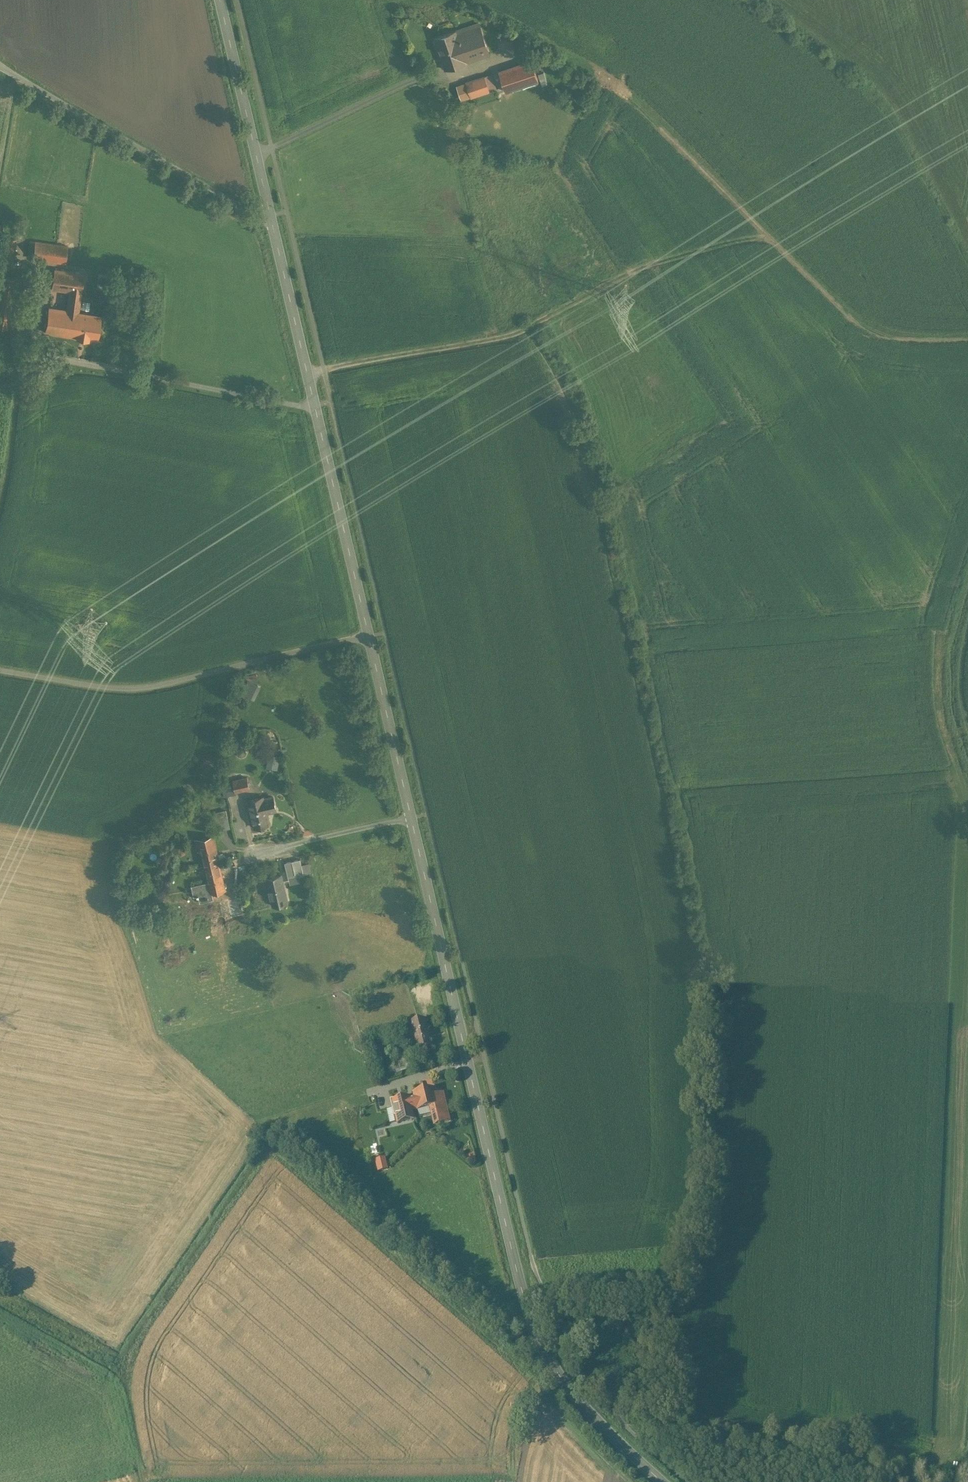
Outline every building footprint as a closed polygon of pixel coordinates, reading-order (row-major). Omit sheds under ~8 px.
[(457,30),(434,38),(444,69),(489,54),(478,23),(457,30)] [(531,60),(498,71),(505,91),(538,80),(531,60)] [(490,74),(484,76),(489,91),(495,89),(490,74)] [(484,76),(465,82),(470,97),(489,91),(484,76)] [(67,246),(35,241),(32,258),(65,263),(66,254),(67,246)] [(70,291),(67,310),(77,311),(83,274),(54,269),(51,287),(70,291)] [(101,315),(77,311),(67,310),(48,307),(44,333),(97,342),(101,315)] [(16,346),(4,344),(2,355),(14,357),(16,346)] [(44,367),(33,365),(30,377),(41,379),(44,367)] [(241,694),(254,700),(261,685),(248,679),(241,694)] [(268,754),(267,767),(278,769),(279,755),(268,754)] [(246,777),(232,781),(236,792),(249,787),(246,777)] [(269,824),(266,812),(263,799),(262,797),(245,801),(247,811),(250,811),(254,828),(269,824)] [(273,797),(263,799),(266,812),(276,810),(273,797)] [(201,850),(204,866),(219,862),(213,837),(195,841),(197,851),(201,850)] [(300,859),(284,863),(288,879),(304,875),(300,859)] [(208,881),(205,882),(207,893),(212,892),(226,889),(219,862),(204,866),(208,881)] [(281,876),(263,880),(265,890),(269,889),(272,905),(286,902),(281,876)] [(213,899),(212,892),(207,893),(205,882),(191,885),(193,896),(198,895),(199,903),(213,899)] [(241,897),(226,901),(230,918),(245,915),(241,897)] [(431,1046),(424,1020),(406,1024),(409,1035),(412,1033),(416,1050),(431,1046)] [(360,1053),(367,1051),(363,1039),(357,1041),(360,1053)] [(392,1061),(394,1069),(416,1064),(413,1055),(408,1056),(406,1050),(396,1053),(397,1059),(392,1061)] [(408,1092),(420,1088),(418,1081),(398,1087),(401,1098),(409,1096),(408,1092)] [(435,1096),(433,1088),(413,1094),(417,1110),(430,1107),(434,1124),(448,1120),(442,1094),(435,1096)]
